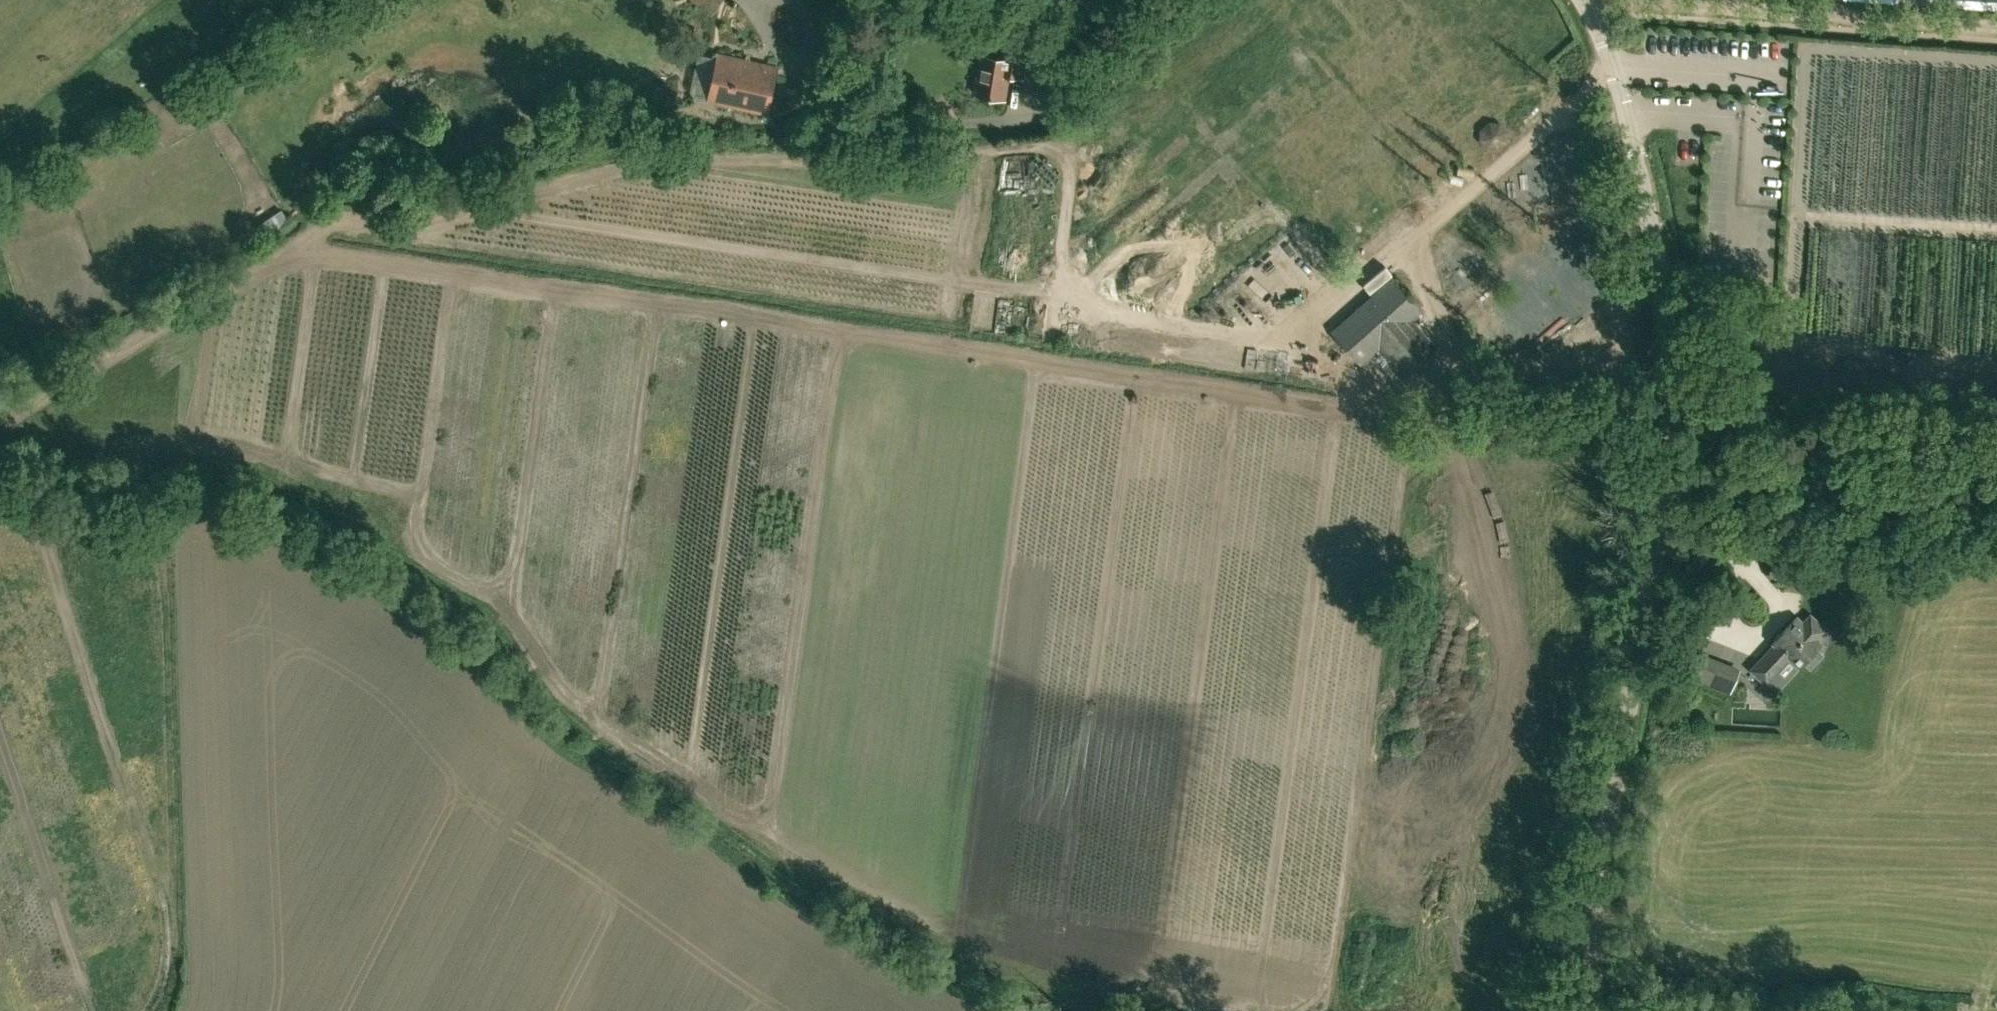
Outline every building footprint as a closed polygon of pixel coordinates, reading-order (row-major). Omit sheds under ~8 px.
[(1028,43),(1019,42),(1020,31),(1006,29),(1001,58),(982,55),(976,94),(1004,98),(1008,74),(1023,77),(1028,43)] [(718,52),(708,101),(768,114),(778,66),(718,52)] [(1498,145),(1504,140),(1504,131),(1499,125),(1491,124),(1484,130),(1484,138),(1489,145),(1498,145)] [(1334,332),(1360,361),(1359,361),(1360,362),(1379,345),(1406,375),(1436,348),(1409,318),(1421,308),(1421,307),(1420,307),(1395,278),(1394,278),(1395,278),(1334,332),(1334,331),(1334,332)] [(1846,451),(1817,446),(1809,488),(1839,493),(1846,451)] [(1811,615),(1803,623),(1796,617),(1774,641),(1775,643),(1751,669),(1766,683),(1791,657),(1800,666),(1804,661),(1811,668),(1823,654),(1817,648),(1820,643),(1816,640),(1826,629),(1811,615)] [(1730,690),(1738,668),(1698,652),(1690,674),(1730,690)]
